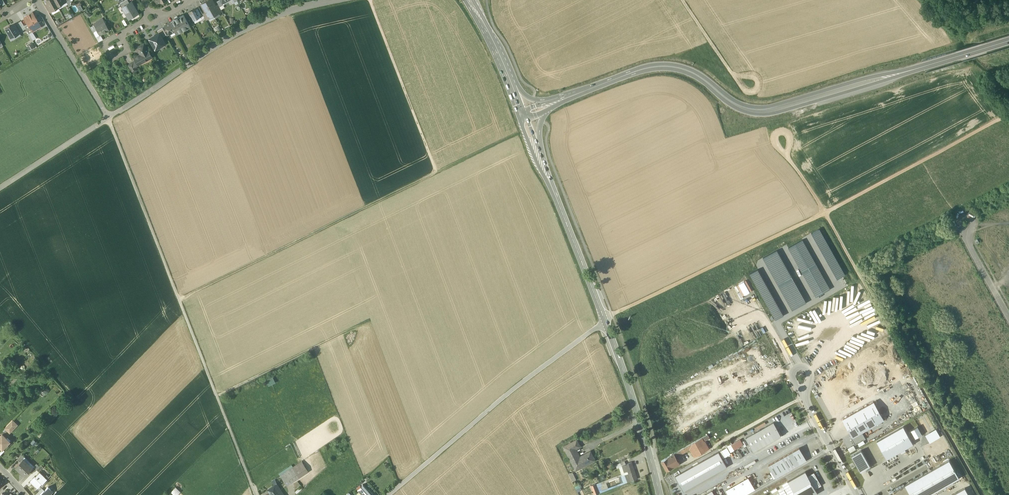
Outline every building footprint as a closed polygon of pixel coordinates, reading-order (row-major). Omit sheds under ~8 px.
[(47,0),(49,3),(52,10),(53,10),(58,7),(58,6),(54,0),(47,0)] [(212,0),(207,0),(206,1),(214,15),(219,12),(216,6),(212,0)] [(129,3),(123,6),(129,18),(133,16),(134,17),(139,14),(138,13),(134,5),(135,5),(132,1),(129,3)] [(214,15),(206,1),(200,4),(205,12),(208,18),(214,15)] [(196,8),(193,9),(192,9),(192,10),(191,10),(191,11),(189,12),(193,20),(200,16),(197,10),(196,9),(196,8)] [(39,23),(32,12),(24,17),(28,24),(31,28),(39,23)] [(177,16),(174,18),(175,19),(170,22),(175,31),(176,34),(182,30),(183,29),(184,29),(190,26),(183,15),(178,18),(177,16)] [(103,18),(94,23),(96,27),(105,22),(103,18)] [(21,21),(15,25),(19,32),(26,28),(24,26),(21,21)] [(105,22),(96,27),(100,35),(109,30),(105,22)] [(170,22),(165,25),(170,34),(175,31),(170,22)] [(10,25),(5,28),(13,40),(21,35),(19,32),(15,25),(14,24),(10,26),(10,25)] [(28,24),(24,26),(26,28),(29,34),(33,31),(31,28),(28,24)] [(167,35),(163,27),(158,30),(159,33),(162,38),(167,35)] [(159,33),(150,38),(155,49),(165,43),(162,38),(159,33)] [(147,50),(144,44),(137,47),(141,54),(134,58),(138,65),(145,61),(144,59),(151,55),(148,50),(147,50)] [(136,68),(133,62),(128,65),(131,71),(136,68)] [(837,279),(845,274),(819,228),(811,233),(837,279)] [(816,297),(830,289),(802,240),(788,247),(816,297)] [(791,310),(806,302),(777,249),(763,257),(791,310)] [(776,319),(784,315),(758,269),(750,274),(776,319)] [(747,280),(734,286),(737,293),(738,293),(740,299),(744,297),(743,295),(753,291),(747,280)] [(755,308),(758,306),(752,295),(749,297),(755,308)] [(272,375),(265,378),(268,385),(275,381),(272,375)] [(874,402),(843,419),(853,436),(861,432),(884,419),(874,402)] [(12,420),(5,428),(10,433),(17,425),(12,420)] [(773,422),(746,438),(754,451),(781,435),(773,422)] [(917,438),(924,434),(919,426),(912,429),(917,438)] [(903,427),(877,441),(887,459),(913,444),(903,427)] [(931,439),(940,434),(938,429),(928,434),(931,439)] [(866,439),(861,432),(853,436),(851,437),(855,445),(866,439)] [(0,437),(0,446),(2,449),(9,441),(2,434),(0,437)] [(702,438),(693,442),(672,455),(674,458),(676,457),(677,457),(683,453),(690,448),(695,456),(699,454),(709,449),(704,441),(702,438)] [(579,459),(575,449),(581,446),(577,439),(564,446),(575,468),(578,466),(579,467),(590,461),(591,463),(595,460),(591,452),(579,459)] [(731,445),(734,449),(743,444),(740,440),(731,445)] [(799,448),(769,465),(776,477),(806,460),(799,448)] [(861,450),(851,456),(860,471),(870,465),(861,450)] [(676,476),(684,490),(727,466),(719,452),(676,476)] [(672,455),(661,460),(667,470),(673,466),(670,460),(673,458),(674,458),(672,455)] [(673,458),(670,460),(673,466),(674,466),(676,466),(673,462),(678,459),(677,457),(676,457),(674,458),(673,458)] [(20,461),(15,466),(20,471),(28,463),(23,458),(20,461)] [(905,485),(911,494),(928,494),(959,477),(949,460),(905,485)] [(301,461),(293,467),(299,476),(307,471),(301,461)] [(637,479),(632,462),(626,464),(631,481),(637,479)] [(28,463),(20,471),(25,475),(30,471),(33,467),(32,467),(28,463)] [(279,473),(280,475),(293,467),(292,465),(279,473)] [(293,467),(280,475),(286,484),(299,476),(293,467)] [(815,489),(808,476),(806,471),(788,481),(796,494),(815,494),(818,493),(815,489)] [(40,472),(35,476),(30,481),(37,488),(42,483),(42,484),(47,479),(40,472)] [(814,472),(808,476),(815,489),(821,486),(814,472)] [(729,494),(744,494),(755,489),(749,478),(727,490),(729,494)] [(267,489),(271,494),(284,494),(277,483),(274,485),(267,489)] [(596,483),(591,485),(595,494),(599,493),(596,483)] [(363,484),(361,486),(360,485),(357,488),(363,494),(372,494),(373,493),(369,489),(368,490),(363,484)] [(40,493),(39,494),(40,494),(49,494),(51,493),(53,491),(48,485),(44,489),(40,493)] [(181,491),(176,486),(172,491),(176,494),(177,494),(181,491)]
